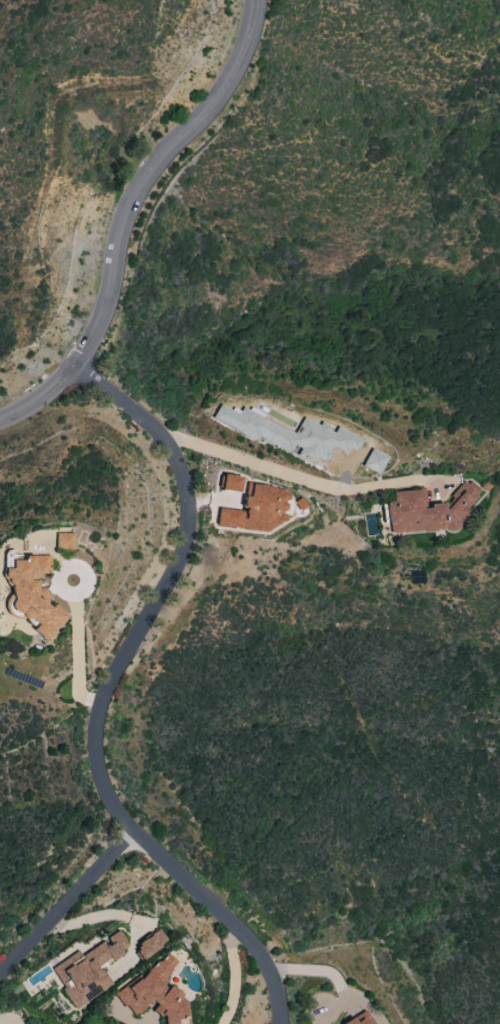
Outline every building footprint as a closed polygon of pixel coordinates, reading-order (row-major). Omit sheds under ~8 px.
[(212,417),(313,464),(317,457),(325,461),(332,447),(346,453),(349,447),(356,450),(361,439),(335,427),(334,430),(319,423),(318,424),(302,417),(295,432),(241,407),(238,413),(218,404),(212,417)] [(379,473),(385,455),(368,449),(362,467),(379,473)] [(241,476),(221,474),(220,490),(239,492),(241,476)] [(216,523),(285,532),(289,500),(284,500),(286,489),(246,484),(243,511),(218,508),(216,523)] [(389,534),(459,529),(457,514),(474,513),(472,484),(460,485),(460,491),(451,491),(452,505),(444,506),(444,504),(424,505),(423,489),(392,491),(393,501),(386,502),(389,534)] [(72,533),(55,533),(55,548),(72,548),(72,533)] [(11,608),(27,620),(33,619),(36,634),(48,642),(67,615),(55,605),(48,607),(45,591),(37,585),(36,577),(38,574),(51,572),(48,553),(23,558),(22,559),(11,561),(12,567),(3,569),(6,584),(11,587),(13,599),(10,603),(11,608)] [(132,949),(140,960),(166,940),(158,929),(132,949)] [(73,1008),(111,986),(99,965),(129,948),(118,930),(103,938),(104,940),(84,952),(87,958),(83,960),(77,951),(50,967),(73,1008)] [(120,1003),(129,1009),(134,1016),(143,1009),(148,1002),(154,1002),(154,1012),(162,1018),(163,1023),(188,1023),(186,1002),(179,998),(179,992),(171,986),(166,987),(166,976),(177,961),(165,953),(162,957),(152,965),(147,971),(130,984),(127,984),(114,994),(120,1003)] [(367,1011),(352,1020),(348,1020),(341,1023),(375,1023),(367,1011)]
